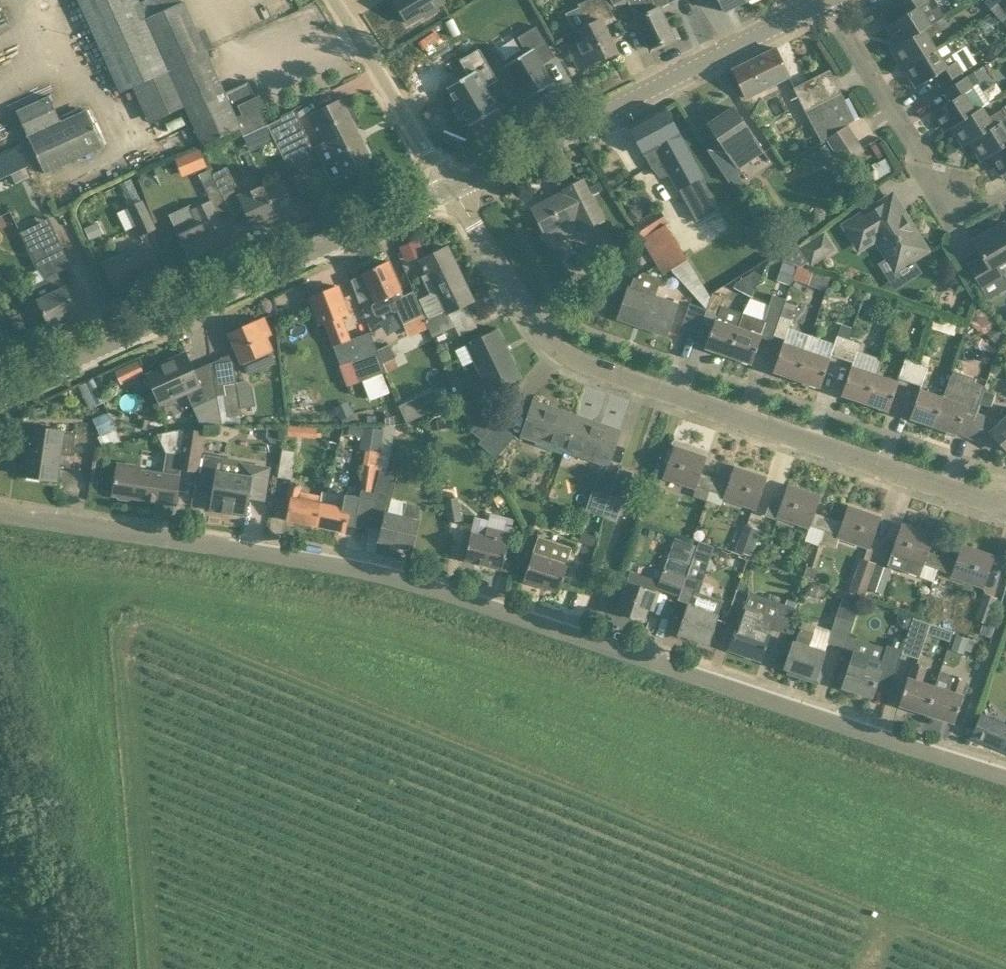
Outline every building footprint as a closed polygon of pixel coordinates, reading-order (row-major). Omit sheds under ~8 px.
[(267,124),(268,124),(261,110),(256,108),(253,101),(255,96),(248,81),(225,92),(183,0),(182,0),(147,16),(140,0),(78,0),(120,93),(169,71),(185,107),(202,145),(241,128),(244,135),(267,124)] [(408,23),(423,14),(425,17),(439,9),(437,5),(444,1),(443,0),(394,0),(408,23)] [(582,67),(616,51),(604,25),(616,19),(605,0),(586,0),(577,4),(587,24),(566,35),(582,67)] [(615,7),(628,1),(636,17),(635,18),(650,48),(662,42),(664,45),(678,37),(674,28),(670,30),(660,8),(670,2),(669,0),(612,0),(615,7)] [(748,0),(719,0),(725,11),(748,0)] [(944,17),(946,16),(936,0),(904,0),(899,3),(905,14),(887,25),(899,44),(930,26),(944,17)] [(985,3),(1005,26),(1005,0),(988,0),(985,3)] [(892,48),(904,68),(948,41),(947,40),(935,48),(929,39),(941,31),(941,30),(950,25),(944,17),(930,26),(899,44),(892,48)] [(545,62),(557,54),(542,28),(519,41),(525,52),(508,62),(528,96),(555,80),(545,62)] [(948,41),(904,68),(916,87),(934,75),(941,85),(963,71),(951,53),(954,51),(948,41)] [(747,97),(790,76),(776,47),(732,69),(747,97)] [(498,79),(482,53),(459,66),(465,77),(448,87),(449,89),(446,91),(455,106),(458,104),(470,125),(498,108),(485,87),(498,79)] [(830,69),(793,87),(805,111),(824,101),(838,129),(846,124),(855,119),(830,69)] [(990,102),(978,83),(979,82),(973,71),(943,89),(950,100),(932,112),(944,132),(951,127),(975,112),(981,108),(990,102)] [(18,110),(29,136),(44,173),(103,146),(87,110),(61,122),(49,95),(18,110)] [(371,160),(341,99),(314,113),(327,140),(314,146),(331,179),(344,173),(344,174),(371,160)] [(696,220),(719,208),(680,136),(681,135),(665,107),(630,126),(644,154),(645,154),(650,164),(662,157),(696,220)] [(743,170),(741,167),(763,152),(734,107),(709,124),(721,141),(709,149),(729,179),(743,170)] [(951,127),(963,146),(969,142),(1001,123),(1005,119),(1001,111),(988,119),(981,108),(975,112),(951,127)] [(267,124),(272,134),(286,161),(313,148),(299,120),(294,109),(280,116),(280,118),(268,124),(267,124)] [(1005,131),(1001,123),(969,142),(981,161),(988,156),(1005,144),(1005,131)] [(826,137),(843,164),(864,150),(846,124),(838,129),(826,137)] [(876,139),(869,143),(878,158),(885,154),(876,139)] [(988,156),(1000,175),(1005,171),(1005,144),(988,156)] [(0,156),(0,177),(10,172),(16,184),(32,176),(26,164),(28,163),(19,146),(0,156)] [(175,158),(182,177),(207,166),(200,148),(175,158)] [(238,187),(228,165),(212,172),(221,191),(222,195),(238,188),(238,187)] [(738,174),(731,179),(737,189),(745,184),(738,174)] [(240,195),(254,228),(295,209),(280,177),(240,195)] [(552,246),(584,229),(604,219),(584,179),(563,189),(565,193),(551,200),(550,198),(545,201),(544,199),(535,203),(536,205),(532,207),(552,246)] [(604,188),(600,181),(589,186),(593,194),(604,188)] [(876,237),(896,269),(926,249),(907,218),(903,220),(889,197),(845,225),(859,248),(876,237)] [(156,227),(143,200),(128,207),(141,234),(156,227)] [(177,232),(189,258),(229,239),(217,214),(210,201),(194,209),(200,221),(177,232)] [(316,217),(329,211),(325,204),(319,201),(311,205),(316,217)] [(642,239),(666,223),(668,222),(659,208),(633,226),(642,239)] [(776,223),(791,245),(794,243),(806,235),(809,233),(793,211),(776,223)] [(90,239),(104,233),(99,222),(85,228),(90,239)] [(969,265),(988,299),(1005,288),(1005,279),(1004,275),(997,264),(1005,259),(1005,225),(1004,222),(973,240),(983,256),(969,265)] [(32,285),(39,299),(38,299),(50,324),(77,310),(65,286),(64,287),(34,225),(19,232),(37,268),(39,267),(44,279),(32,285)] [(800,247),(810,263),(811,265),(836,250),(825,232),(810,241),(800,247)] [(419,239),(400,246),(404,258),(424,250),(419,239)] [(117,292),(159,272),(146,243),(103,262),(117,292)] [(448,246),(420,259),(432,285),(444,311),(435,315),(426,319),(425,320),(429,327),(433,336),(455,326),(448,313),(474,300),(448,246)] [(402,289),(388,261),(362,273),(375,302),(372,307),(376,315),(380,316),(391,311),(395,312),(398,311),(404,324),(423,314),(414,291),(403,295),(401,290),(402,289)] [(796,266),(783,261),(776,280),(790,285),(792,278),(796,266)] [(792,278),(808,284),(813,271),(797,266),(792,278)] [(739,281),(754,289),(761,274),(754,271),(739,281)] [(667,335),(674,316),(678,303),(656,294),(662,278),(644,272),(634,277),(631,286),(629,286),(618,318),(619,318),(620,317),(636,323),(636,322),(643,324),(643,326),(667,335)] [(802,285),(796,280),(791,287),(797,292),(802,285)] [(316,308),(314,309),(320,324),(324,322),(333,345),(350,338),(342,316),(347,314),(336,285),(311,295),(316,308)] [(706,311),(716,315),(705,347),(728,355),(743,312),(721,305),(724,296),(712,292),(706,308),(705,311),(706,311)] [(743,312),(728,355),(752,363),(761,335),(772,339),(774,334),(785,301),(786,299),(772,294),(764,320),(743,312)] [(797,305),(785,301),(774,334),(785,338),(789,328),(797,305)] [(706,311),(705,311),(706,308),(691,303),(682,326),(696,331),(698,330),(700,327),(706,311)] [(25,328),(20,314),(10,318),(15,332),(25,328)] [(270,333),(263,318),(230,332),(243,361),(248,373),(276,361),(265,335),(270,333)] [(835,343),(831,353),(843,357),(849,339),(853,327),(841,323),(835,343)] [(1004,333),(995,323),(986,332),(995,342),(1004,333)] [(965,327),(957,325),(955,331),(964,334),(965,327)] [(386,371),(383,363),(377,349),(370,330),(355,336),(365,362),(354,366),(358,377),(360,381),(386,371)] [(489,391),(519,377),(508,353),(506,354),(503,347),(504,347),(496,331),(497,331),(497,330),(467,343),(489,391)] [(843,357),(853,360),(841,394),(865,402),(875,373),(880,358),(857,350),(859,343),(849,339),(843,357)] [(783,342),(773,371),(796,379),(807,350),(783,342)] [(390,344),(377,349),(383,363),(396,357),(390,344)] [(807,350),(796,379),(820,387),(830,359),(807,350)] [(186,352),(172,359),(174,362),(162,367),(147,374),(160,403),(187,392),(193,407),(207,400),(186,352)] [(910,381),(917,362),(906,359),(899,378),(910,381)] [(138,360),(130,364),(136,377),(144,373),(138,360)] [(910,381),(921,385),(928,366),(917,362),(910,381)] [(898,381),(875,373),(865,402),(888,410),(898,381)] [(943,396),(933,426),(957,434),(957,432),(969,436),(976,414),(975,414),(979,403),(983,390),(985,385),(951,374),(943,396)] [(80,384),(85,396),(98,390),(93,378),(80,384)] [(225,384),(230,416),(242,414),(237,382),(225,384)] [(910,418),(933,426),(943,396),(920,388),(910,418)] [(991,407),(995,394),(983,390),(979,403),(991,407)] [(399,405),(407,422),(424,414),(416,397),(399,405)] [(565,450),(576,417),(559,411),(559,412),(552,409),(553,407),(533,401),(522,435),(565,450)] [(342,420),(353,414),(354,414),(349,405),(337,411),(341,420),(342,420)] [(103,443),(118,440),(111,411),(96,415),(103,443)] [(498,421),(488,412),(472,430),(482,439),(498,421)] [(976,414),(969,436),(998,446),(1001,442),(1005,447),(1005,418),(1001,423),(976,414)] [(576,417),(565,450),(608,464),(620,430),(601,424),(600,426),(593,423),(576,417)] [(147,428),(149,420),(141,419),(139,426),(147,428)] [(496,458),(515,436),(498,421),(482,439),(479,443),(496,458)] [(361,436),(363,427),(350,424),(348,434),(361,436)] [(56,480),(60,454),(73,456),(76,433),(64,431),(64,430),(30,426),(26,450),(29,450),(27,458),(25,457),(23,475),(56,480)] [(317,428),(288,426),(288,435),(316,437),(317,428)] [(282,428),(267,427),(266,436),(272,442),(281,443),(282,428)] [(113,494),(117,495),(118,498),(129,500),(131,497),(176,503),(181,468),(198,471),(204,431),(185,428),(180,454),(166,452),(162,473),(117,466),(113,494)] [(710,491),(714,478),(701,474),(706,456),(674,445),(663,477),(695,488),(696,486),(710,491)] [(279,477),(292,479),(296,451),(282,449),(279,477)] [(214,486),(211,509),(233,512),(233,508),(246,510),(248,496),(264,499),(269,467),(241,463),(239,475),(220,472),(222,460),(205,457),(200,484),(214,486)] [(376,464),(364,462),(360,489),(372,491),(376,464)] [(755,509),(767,477),(734,465),(728,483),(714,478),(710,491),(724,495),(723,497),(755,509)] [(618,473),(605,468),(597,492),(610,497),(618,473)] [(391,497),(392,497),(398,473),(380,470),(372,501),(389,505),(391,497)] [(657,499),(662,486),(650,482),(649,481),(645,495),(657,499)] [(286,520),(316,526),(320,502),(299,498),(301,486),(290,484),(287,496),(291,496),(286,520)] [(811,523),(825,528),(828,517),(814,513),(820,495),(788,484),(777,516),(809,527),(811,523)] [(372,491),(360,489),(358,497),(361,498),(360,502),(372,504),(372,501),(374,491),(372,491)] [(356,524),(360,502),(357,502),(358,497),(323,490),(320,502),(316,526),(345,531),(347,522),(356,524)] [(499,507),(507,502),(501,493),(494,498),(499,507)] [(449,523),(461,521),(457,498),(445,500),(449,523)] [(379,540),(412,547),(419,521),(416,520),(420,506),(407,502),(403,516),(386,512),(379,540)] [(870,548),(881,516),(848,505),(842,522),(828,517),(825,528),(838,533),(837,537),(870,548)] [(925,562),(939,567),(942,556),(928,552),(934,534),(902,523),(891,554),(908,560),(905,570),(920,576),(923,567),(925,562)] [(750,555),(759,530),(745,525),(736,550),(750,555)] [(471,532),(464,560),(502,569),(511,531),(487,526),(485,535),(471,532)] [(579,540),(593,545),(597,534),(583,529),(579,540)] [(532,552),(523,580),(559,592),(573,548),(538,536),(532,552)] [(694,556),(704,560),(711,558),(715,545),(699,540),(694,556)] [(956,561),(942,556),(939,567),(931,587),(946,591),(951,577),(983,587),(995,555),(962,544),(956,561)] [(687,575),(691,565),(668,556),(664,569),(663,569),(659,581),(630,571),(627,582),(626,582),(616,611),(643,620),(648,608),(653,609),(659,592),(656,591),(657,587),(679,595),(687,575)] [(865,595),(867,588),(875,566),(876,563),(860,557),(849,590),(865,595)] [(813,580),(817,568),(815,567),(807,565),(804,577),(813,580)] [(875,566),(867,588),(882,593),(889,571),(875,566)] [(678,598),(688,601),(679,632),(708,642),(718,616),(717,616),(723,599),(694,590),(698,578),(687,575),(679,595),(678,598)] [(844,648),(849,634),(853,621),(862,597),(844,591),(836,616),(832,630),(827,642),(844,648)] [(976,619),(983,622),(988,623),(997,597),(985,593),(976,619)] [(747,595),(729,648),(760,660),(771,627),(786,632),(794,611),(747,595)] [(912,615),(900,611),(898,618),(902,626),(908,628),(912,615)] [(914,617),(903,649),(902,652),(919,657),(931,623),(914,617)] [(803,620),(801,628),(796,643),(794,642),(785,667),(799,672),(798,676),(818,682),(824,666),(820,665),(824,652),(809,647),(816,625),(803,620)] [(980,632),(991,636),(995,626),(988,623),(983,622),(980,632)] [(956,634),(951,649),(964,652),(965,649),(971,651),(974,640),(956,634)] [(895,673),(902,652),(903,649),(888,645),(883,660),(855,651),(851,661),(843,686),(872,695),(875,687),(889,692),(895,673)] [(908,676),(899,704),(926,713),(935,685),(922,680),(927,665),(914,661),(909,676),(908,676)] [(967,679),(954,674),(952,679),(939,675),(935,685),(926,713),(954,722),(963,694),(962,694),(967,679)] [(1005,751),(1005,723),(981,713),(971,736),(1005,751)]
